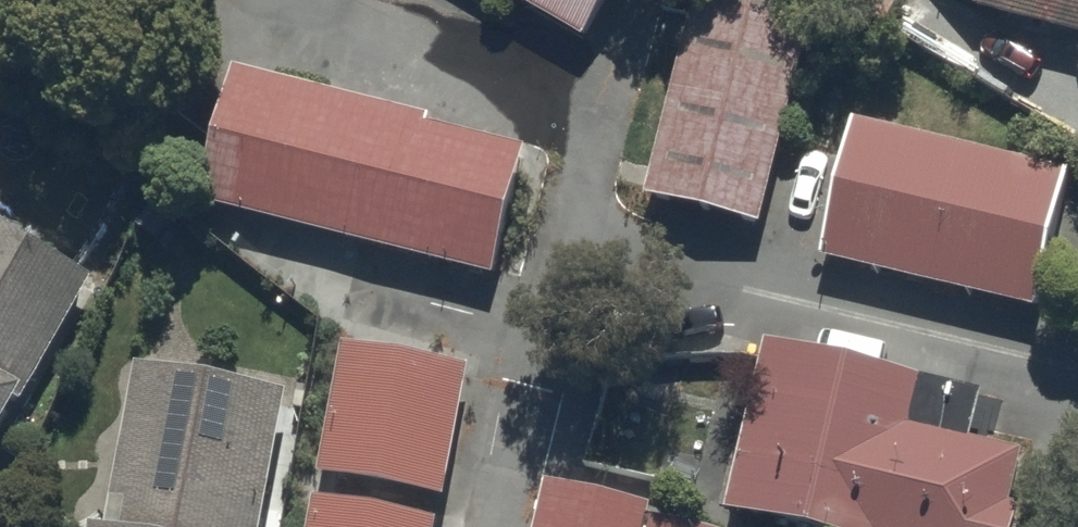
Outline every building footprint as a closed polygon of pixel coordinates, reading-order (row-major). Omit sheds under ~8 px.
[(588,32),(606,0),(533,0),(588,32)] [(762,218),(814,3),(801,0),(702,0),(652,188),(762,218)] [(981,6),(1077,31),(1077,0),(976,0),(981,6)] [(531,136),(232,62),(200,200),(498,272),(531,136)] [(1072,169),(861,115),(826,252),(1037,305),(1072,169)] [(89,274),(0,226),(0,440),(89,274)] [(344,336),(321,466),(448,493),(476,364),(344,336)] [(728,504),(825,526),(1020,526),(1026,502),(1018,500),(1029,451),(971,437),(983,388),(771,337),(728,504)] [(293,385),(138,360),(107,522),(100,520),(99,526),(266,526),(293,385)] [(653,510),(656,500),(549,476),(537,526),(728,526),(653,510)] [(320,497),(315,526),(436,526),(437,521),(320,497)]
